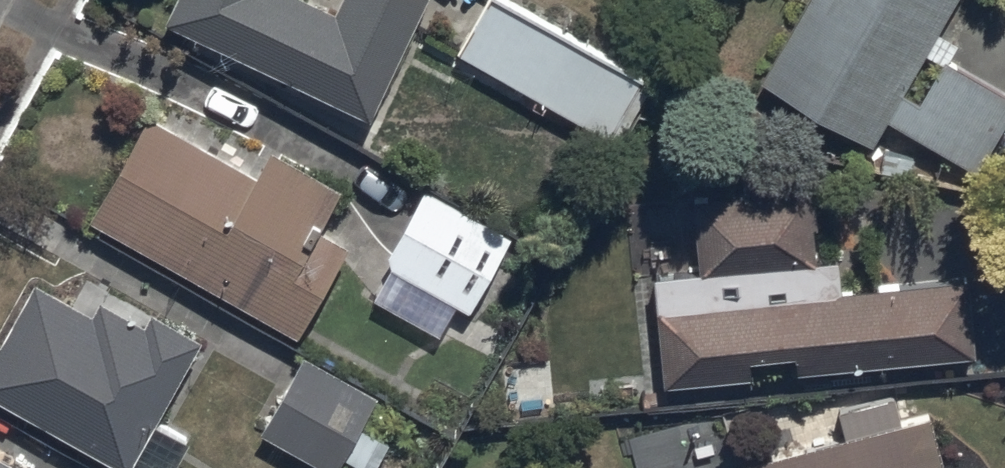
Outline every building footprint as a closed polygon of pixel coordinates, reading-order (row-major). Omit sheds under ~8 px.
[(167,33),(370,126),(426,3),(421,0),(343,0),(335,19),(295,0),(182,0),(167,33)] [(758,92),(868,157),(886,125),(977,178),(1004,130),(1004,101),(948,68),(923,111),(904,99),(927,60),(945,71),(958,50),(939,39),(962,0),(812,0),(758,92)] [(490,1),(456,63),(620,155),(655,94),(490,1)] [(253,180),(149,120),(88,226),(296,346),(349,253),(321,237),(343,198),(268,155),(253,180)] [(510,241),(421,193),(380,268),(468,317),(510,241)] [(816,202),(695,209),(699,282),(815,274),(813,236),(818,235),(816,202)] [(967,292),(838,302),(836,272),(815,274),(655,286),(659,336),(662,393),(748,387),(747,371),(797,368),(798,380),(972,370),(967,292)] [(0,350),(0,409),(106,467),(139,467),(204,351),(152,322),(145,335),(104,312),(97,325),(34,290),(0,350)] [(300,363),(258,437),(313,467),(345,467),(346,467),(348,467),(380,467),(390,449),(362,433),(377,406),(300,363)] [(929,424),(906,430),(899,405),(840,421),(846,444),(756,467),(940,467),(929,424)] [(0,445),(0,467),(43,467),(0,445)]
